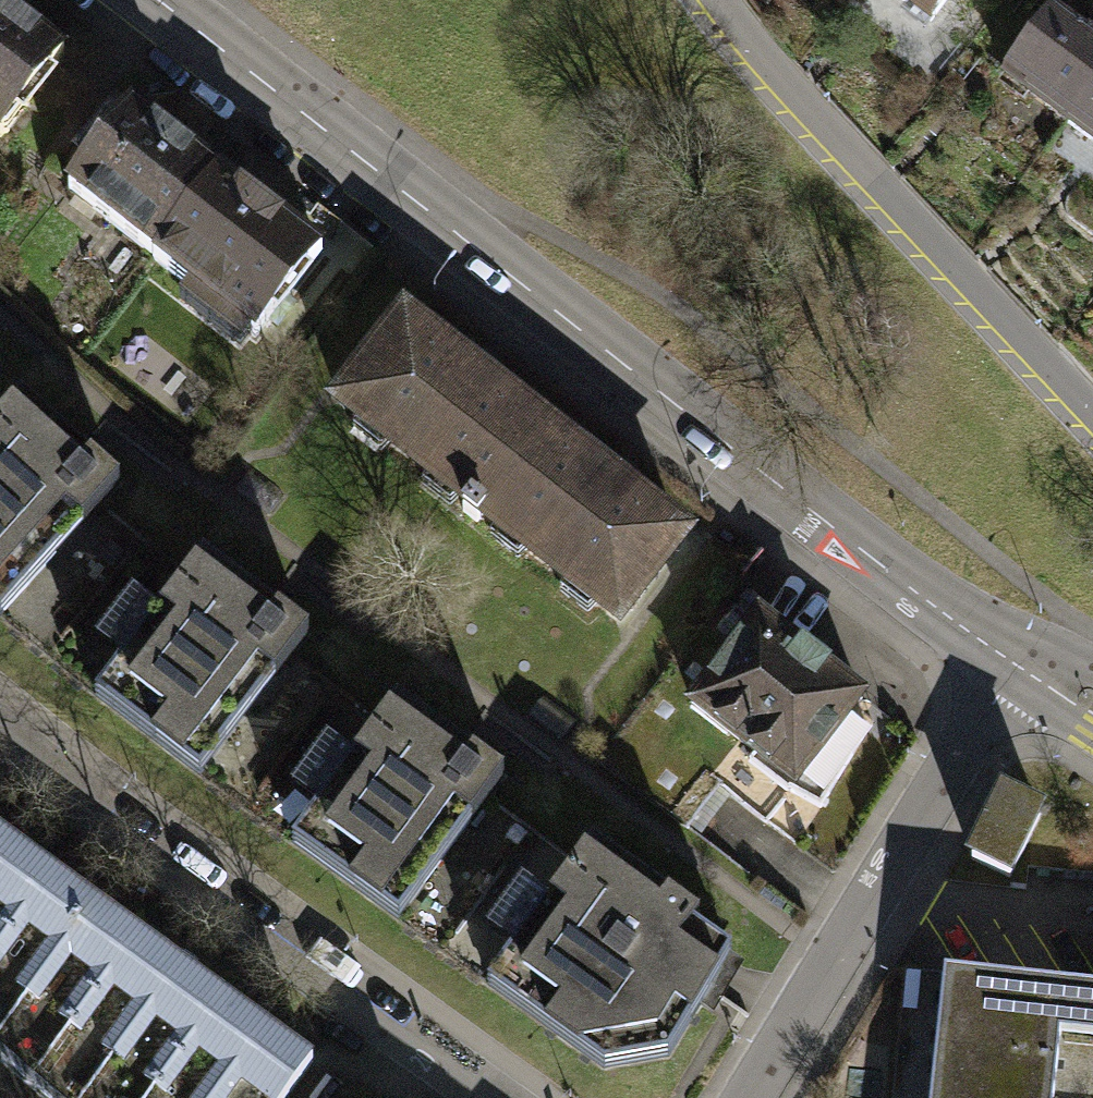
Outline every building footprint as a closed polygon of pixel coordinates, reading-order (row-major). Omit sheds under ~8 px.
[(927,19),(941,0),(901,0),(927,19)] [(24,105),(22,103),(62,52),(0,4),(0,135),(24,105)] [(1064,121),(1092,83),(1092,35),(1055,6),(1003,75),(1064,121)] [(1064,121),(1092,143),(1092,83),(1064,121)] [(216,173),(128,106),(64,189),(152,256),(216,173)] [(315,249),(216,173),(152,256),(251,332),(315,249)] [(540,427),(399,319),(335,401),(476,508),(540,427)] [(115,485),(18,397),(0,417),(0,610),(115,485)] [(679,534),(540,427),(476,508),(616,616),(679,534)] [(198,772),(305,631),(200,553),(94,693),(198,772)] [(803,647),(762,614),(693,700),(758,751),(751,759),(788,788),(820,804),(867,723),(851,708),(863,693),(829,666),(834,660),(808,640),(803,647)] [(395,918),(498,774),(393,698),(289,842),(395,918)] [(1040,816),(995,794),(961,862),(1006,884),(1040,816)] [(52,875),(4,840),(0,837),(0,944),(52,875)] [(697,915),(592,840),(488,983),(603,1066),(665,1053),(735,956),(690,924),(697,915)] [(26,1085),(138,938),(85,899),(52,875),(0,944),(0,1061),(26,1085)] [(223,996),(177,964),(138,938),(26,1085),(43,1097),(150,1097),(223,996)] [(1062,984),(940,971),(926,1097),(1049,1097),(1056,1032),(1062,984)] [(1062,984),(1056,1032),(1092,1035),(1092,988),(1062,984)] [(223,996),(150,1097),(280,1097),(310,1058),(263,1024),(223,996)]
